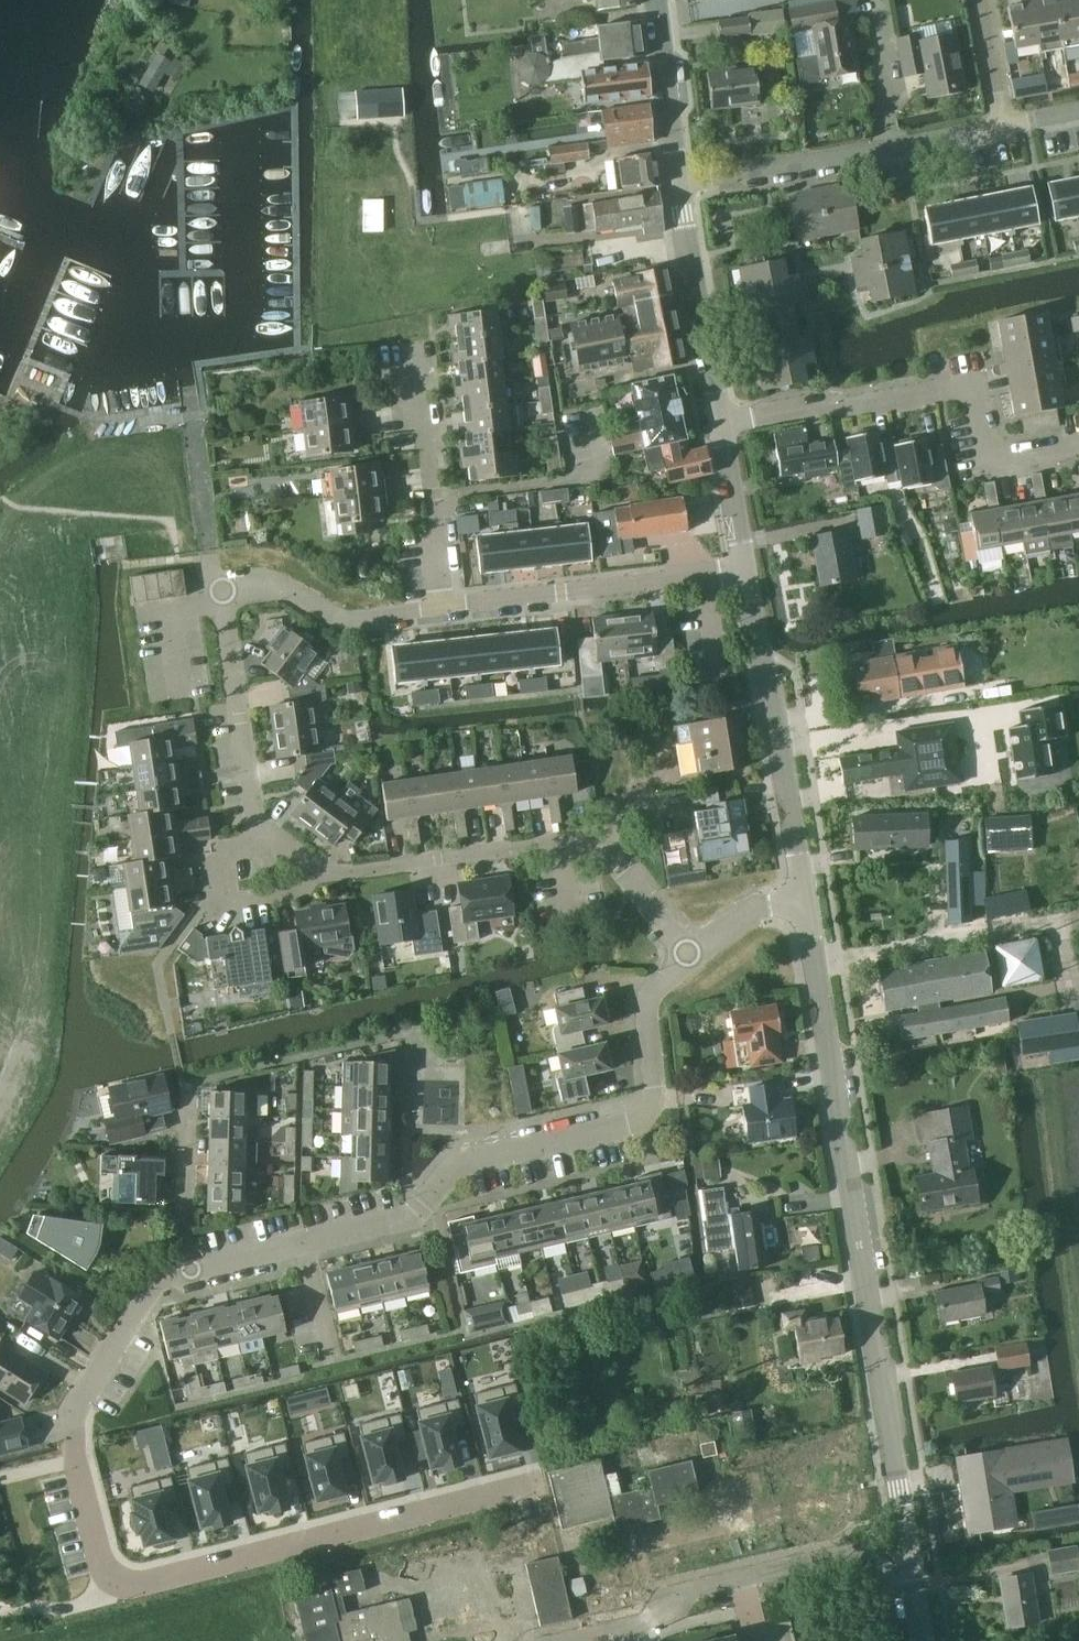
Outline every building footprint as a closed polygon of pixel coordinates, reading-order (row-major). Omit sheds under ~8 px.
[(598,10),(638,4),(638,0),(596,0),(598,10)] [(1007,6),(1015,48),(1038,44),(1030,0),(1020,0),(1021,4),(1007,6)] [(1038,44),(1041,59),(1046,58),(1045,52),(1064,48),(1055,0),(1043,0),(1042,0),(1030,0),(1038,44)] [(1064,48),(1078,46),(1078,0),(1055,0),(1064,48)] [(833,2),(789,10),(793,30),(798,58),(796,58),(800,81),(806,81),(808,83),(818,82),(819,77),(859,70),(856,50),(854,51),(848,19),(837,21),(833,2)] [(750,12),(753,35),(786,31),(782,8),(750,12)] [(720,37),(749,34),(747,17),(718,21),(720,37)] [(559,49),(547,51),(548,61),(600,55),(601,62),(605,61),(645,56),(641,22),(596,27),(582,29),(584,43),(563,46),(563,51),(559,51),(559,49)] [(519,63),(517,72),(521,80),(530,84),(580,78),(584,103),(647,95),(650,95),(646,64),(606,69),(605,61),(601,62),(600,55),(548,61),(547,51),(545,36),(531,37),(534,55),(526,56),(519,63)] [(929,96),(964,89),(953,39),(920,46),(918,39),(898,43),(906,80),(908,80),(906,72),(923,68),(929,96)] [(157,54),(141,82),(152,89),(169,61),(157,54)] [(175,59),(168,70),(180,77),(187,66),(175,59)] [(712,109),(759,103),(755,66),(707,72),(712,109)] [(1045,74),(1011,80),(1014,98),(1048,92),(1045,74)] [(1068,76),(1070,85),(1078,83),(1078,74),(1068,76)] [(401,88),(356,91),(358,119),(403,115),(401,88)] [(607,141),(586,144),(587,152),(608,149),(608,147),(652,142),(648,104),(603,110),(607,141)] [(477,126),(442,132),(446,158),(481,152),(477,126)] [(519,157),(542,155),(540,137),(518,139),(519,157)] [(586,144),(550,148),(552,163),(564,161),(588,158),(587,152),(586,144)] [(489,153),(451,159),(453,173),(491,168),(489,153)] [(621,189),(621,190),(658,185),(654,154),(617,158),(614,159),(618,190),(621,189)] [(552,163),(547,163),(548,172),(565,170),(564,161),(552,163)] [(501,178),(462,184),(466,209),(505,203),(501,178)] [(1047,210),(1049,219),(1078,213),(1078,198),(1076,181),(1049,186),(1053,209),(1047,210)] [(832,185),(818,187),(828,236),(842,233),(841,230),(857,227),(858,230),(859,230),(850,184),(838,187),(838,189),(833,190),(832,185)] [(814,238),(828,236),(818,187),(805,190),(806,195),(801,196),(800,194),(788,196),(796,242),(798,241),(797,238),(813,235),(814,238)] [(1030,190),(1004,195),(1010,227),(1036,222),(1030,190)] [(615,200),(618,219),(619,227),(642,224),(644,235),(664,232),(658,193),(615,200)] [(1004,195),(977,200),(984,232),(1010,227),(1004,195)] [(383,200),(376,200),(363,200),(363,232),(383,232),(383,200)] [(619,227),(618,219),(615,200),(592,203),(592,204),(584,205),(586,230),(596,228),(596,231),(619,227)] [(977,200),(951,205),(958,237),(984,232),(977,200)] [(931,242),(958,237),(951,205),(925,210),(931,242)] [(567,233),(580,232),(579,224),(577,206),(563,208),(565,225),(566,225),(567,233)] [(850,259),(853,273),(909,262),(906,246),(903,247),(900,233),(904,232),(904,231),(858,239),(861,252),(863,252),(864,256),(850,259)] [(1028,250),(1015,252),(1017,264),(1030,262),(1028,250)] [(1004,267),(1017,264),(1015,252),(1001,255),(1004,267)] [(740,268),(746,298),(801,288),(798,274),(787,276),(784,260),(740,268)] [(976,260),(963,263),(965,274),(978,272),(976,260)] [(913,278),(909,262),(853,273),(856,287),(869,285),(870,289),(868,290),(870,302),(915,294),(915,292),(912,292),(909,279),(913,278)] [(952,277),(965,274),(963,263),(950,265),(952,277)] [(617,306),(621,305),(672,295),(666,269),(637,274),(637,277),(612,282),(617,306)] [(577,288),(595,286),(593,275),(575,278),(577,288)] [(543,285),(545,300),(567,297),(565,282),(543,285)] [(803,302),(801,288),(746,298),(751,328),(795,320),(792,304),(803,302)] [(681,340),(672,295),(621,305),(622,313),(570,324),(580,372),(626,363),(625,360),(631,358),(634,371),(655,367),(656,369),(685,363),(682,347),(684,347),(682,339),(681,340)] [(531,297),(536,328),(547,327),(545,315),(542,296),(531,297)] [(455,324),(457,338),(506,332),(505,320),(497,321),(496,309),(448,315),(449,325),(455,324)] [(1002,346),(1008,345),(1052,336),(1048,312),(1039,313),(997,320),(1002,346)] [(1071,317),(1072,325),(1078,323),(1078,315),(1071,317)] [(810,335),(798,337),(795,320),(751,328),(757,359),(812,348),(810,335)] [(547,331),(547,327),(536,328),(538,342),(549,340),(547,331)] [(562,328),(547,331),(549,340),(564,338),(562,328)] [(508,345),(506,332),(457,338),(459,353),(453,354),(454,361),(458,361),(458,362),(502,357),(501,346),(508,345)] [(1057,335),(1052,336),(1008,345),(1012,367),(1061,358),(1057,335)] [(815,362),(812,348),(757,359),(763,390),(806,382),(803,364),(815,362)] [(535,366),(546,365),(544,352),(533,353),(535,366)] [(501,359),(502,358),(502,357),(458,362),(460,376),(454,377),(455,386),(503,381),(501,359)] [(1065,383),(1061,358),(1012,367),(1016,389),(1060,382),(1060,384),(1065,383)] [(672,376),(631,385),(642,436),(645,447),(643,447),(643,449),(685,440),(686,440),(683,428),(680,415),(681,415),(678,401),(677,401),(672,376)] [(456,395),(462,395),(464,409),(515,403),(513,379),(503,381),(455,386),(456,395)] [(1057,409),(1064,407),(1060,384),(1060,382),(1016,389),(1009,390),(1014,416),(1026,414),(1029,413),(1038,412),(1047,410),(1051,410),(1057,409)] [(538,388),(540,400),(551,399),(549,386),(538,388)] [(299,402),(302,429),(349,423),(346,396),(299,402)] [(553,412),(551,399),(540,400),(542,414),(553,412)] [(518,427),(515,403),(464,409),(465,424),(459,425),(460,433),(464,433),(518,427)] [(1047,410),(1038,412),(1041,429),(1050,427),(1047,410)] [(1051,410),(1047,410),(1050,427),(1059,426),(1057,414),(1052,415),(1051,410)] [(1038,412),(1029,413),(1032,431),(1041,429),(1038,412)] [(1032,431),(1029,413),(1026,414),(1027,419),(1021,420),(1024,432),(1032,431)] [(352,450),(349,423),(302,429),(305,456),(352,450)] [(518,428),(518,427),(464,433),(466,448),(460,449),(461,458),(518,451),(518,450),(510,451),(508,429),(518,428)] [(848,444),(834,446),(833,439),(808,444),(805,429),(773,434),(776,448),(775,448),(780,475),(804,471),(806,477),(825,474),(824,468),(838,465),(843,491),(858,488),(857,481),(855,481),(848,444)] [(887,483),(902,480),(903,480),(896,444),(894,437),(880,440),(878,431),(874,432),(873,429),(862,431),(862,434),(847,437),(848,444),(855,481),(857,481),(886,475),(887,483)] [(543,437),(545,448),(558,446),(556,435),(543,437)] [(902,480),(903,489),(934,483),(934,486),(939,489),(951,487),(942,444),(928,447),(926,438),(921,439),(921,436),(909,439),(910,442),(896,444),(903,480),(902,480)] [(611,442),(614,452),(635,448),(633,437),(611,442)] [(685,440),(643,449),(648,470),(665,466),(668,481),(707,473),(712,472),(706,446),(699,448),(687,450),(685,440)] [(561,470),(558,446),(545,448),(548,472),(561,470)] [(470,481),(521,475),(518,451),(461,458),(462,466),(468,466),(470,481)] [(376,465),(329,470),(329,472),(332,497),(379,492),(376,465)] [(1042,487),(1040,473),(1035,474),(1030,474),(1033,488),(1042,487)] [(996,495),(993,481),(988,482),(984,483),(986,496),(986,497),(996,495)] [(617,501),(639,497),(636,484),(615,488),(617,501)] [(1040,501),(1045,500),(1042,487),(1033,488),(1035,502),(1040,501)] [(567,488),(554,489),(556,503),(569,502),(568,496),(567,488)] [(556,503),(554,489),(541,491),(542,505),(556,503)] [(335,524),(328,525),(329,537),(338,536),(338,537),(373,533),(371,520),(382,519),(379,492),(332,497),(335,524)] [(1064,497),(1070,533),(1078,532),(1078,494),(1064,497)] [(993,510),(998,509),(996,495),(986,497),(989,511),(993,510)] [(629,507),(593,512),(600,557),(621,554),(620,547),(630,545),(628,537),(633,536),(634,538),(635,538),(635,536),(646,534),(646,536),(648,536),(647,534),(659,532),(660,534),(661,534),(661,532),(672,530),(673,532),(674,532),(674,530),(686,528),(686,530),(687,530),(682,496),(628,504),(629,507)] [(1045,500),(1040,501),(1048,550),(1049,550),(1051,559),(1055,558),(1054,550),(1073,546),(1070,533),(1064,497),(1045,500)] [(1035,502),(1017,506),(1023,542),(1025,554),(1048,550),(1040,501),(1035,502)] [(862,538),(887,534),(882,506),(857,510),(862,538)] [(998,509),(993,510),(1000,546),(1023,542),(1017,506),(998,509)] [(515,509),(502,510),(503,524),(516,523),(515,509)] [(502,510),(488,512),(490,526),(503,524),(502,510)] [(989,511),(970,514),(973,532),(976,550),(978,559),(979,563),(1002,559),(1000,546),(993,510),(989,511)] [(948,521),(944,526),(945,532),(956,530),(954,519),(948,521)] [(503,524),(504,536),(508,567),(535,564),(531,533),(518,534),(516,523),(503,524)] [(897,525),(893,526),(902,547),(904,546),(905,545),(910,543),(903,527),(899,525),(898,524),(897,525)] [(586,527),(559,530),(562,561),(590,558),(586,527)] [(559,530),(531,533),(535,564),(562,561),(559,530)] [(820,586),(856,579),(847,530),(811,536),(820,586)] [(978,559),(976,550),(973,532),(961,534),(966,561),(978,559)] [(504,536),(477,539),(480,570),(508,567),(504,536)] [(186,595),(182,569),(169,571),(173,597),(186,595)] [(169,571),(156,573),(160,599),(173,597),(169,571)] [(156,573),(143,574),(147,601),(160,599),(156,573)] [(134,603),(147,601),(143,574),(130,576),(134,603)] [(939,586),(929,589),(932,599),(942,596),(939,586)] [(651,611),(621,615),(626,658),(652,655),(654,669),(675,667),(671,629),(653,631),(653,630),(654,630),(653,627),(651,611)] [(591,618),(593,635),(593,637),(594,637),(594,638),(577,640),(581,678),(584,698),(604,695),(602,676),(600,661),(626,658),(621,615),(591,618)] [(261,663),(295,689),(306,675),(304,673),(319,652),(283,626),(267,648),(270,650),(261,663)] [(558,664),(555,631),(528,634),(531,666),(558,664)] [(528,634),(501,637),(504,669),(531,666),(528,634)] [(477,672),(504,669),(501,637),(473,640),(477,672)] [(856,700),(857,704),(964,686),(956,645),(932,649),(934,662),(915,665),(913,652),(895,655),(892,638),(871,642),(874,659),(850,663),(854,687),(852,691),(853,697),(856,700)] [(473,640),(446,643),(450,675),(464,674),(467,700),(480,698),(478,684),(477,672),(473,640)] [(437,677),(450,675),(446,643),(419,646),(423,678),(424,690),(426,704),(440,703),(437,677)] [(396,681),(423,678),(419,646),(392,649),(396,681)] [(297,702),(270,706),(274,732),(317,726),(314,701),(327,700),(324,684),(319,685),(306,675),(295,689),(297,702)] [(546,677),(532,678),(534,692),(547,691),(546,677)] [(520,693),(534,692),(532,678),(519,680),(520,693)] [(359,682),(348,683),(349,692),(360,691),(359,682)] [(493,697),(492,683),(478,684),(480,698),(493,697)] [(413,705),(426,704),(424,690),(411,691),(413,705)] [(1021,725),(1008,727),(1016,780),(1052,774),(1047,740),(1066,736),(1061,704),(1019,711),(1021,725)] [(697,775),(743,767),(735,717),(676,726),(679,743),(692,741),(697,775)] [(120,769),(133,767),(175,761),(173,747),(196,743),(193,720),(115,731),(120,769)] [(898,748),(839,758),(843,783),(902,773),(905,791),(962,782),(952,723),(896,731),(898,748)] [(304,754),(306,766),(331,764),(336,763),(333,748),(320,750),(317,726),(274,732),(277,758),(304,754)] [(571,755),(547,759),(552,795),(547,796),(549,810),(559,808),(557,794),(576,792),(571,755)] [(547,759),(523,762),(529,799),(547,796),(552,795),(547,759)] [(589,759),(575,761),(578,780),(592,779),(589,759)] [(177,774),(175,761),(133,767),(136,790),(202,780),(200,770),(177,774)] [(523,762),(500,766),(505,802),(500,803),(502,817),(512,815),(510,801),(529,799),(523,762)] [(290,813),(311,829),(338,794),(319,780),(331,764),(306,766),(295,782),(307,791),(290,813)] [(500,766),(476,769),(482,806),(500,803),(505,802),(500,766)] [(476,769),(453,773),(458,809),(453,810),(455,824),(460,823),(465,822),(463,808),(482,806),(476,769)] [(453,773),(429,776),(435,813),(453,810),(458,809),(453,773)] [(429,776),(406,780),(411,816),(406,817),(408,830),(418,829),(416,815),(435,813),(429,776)] [(203,790),(202,780),(136,790),(140,812),(169,808),(170,810),(183,808),(181,794),(203,790)] [(406,780),(382,783),(387,820),(406,817),(411,816),(406,780)] [(690,790),(693,805),(718,800),(715,786),(690,790)] [(343,788),(338,794),(311,829),(333,846),(344,832),(354,841),(373,816),(372,816),(377,808),(365,799),(362,803),(343,788)] [(697,830),(683,832),(690,872),(705,869),(704,862),(738,856),(737,852),(752,849),(747,820),(739,814),(737,804),(694,811),(697,830)] [(128,814),(132,838),(209,827),(207,817),(171,822),(170,810),(169,808),(140,812),(128,814)] [(556,823),(561,822),(559,808),(549,810),(551,824),(556,823)] [(909,815),(852,817),(853,849),(911,846),(928,845),(927,814),(909,815)] [(986,850),(1032,847),(1029,814),(984,817),(986,850)] [(509,830),(514,829),(512,815),(502,817),(504,830),(509,830)] [(462,837),(467,836),(465,822),(460,823),(455,824),(457,837),(462,837)] [(210,838),(209,827),(132,838),(135,861),(165,856),(165,859),(176,857),(174,843),(210,838)] [(415,843),(420,843),(418,829),(408,830),(410,844),(415,843)] [(968,839),(945,840),(949,924),(972,922),(969,854),(968,839)] [(123,862),(127,887),(193,878),(191,867),(167,871),(165,859),(165,856),(135,861),(123,862)] [(448,907),(454,943),(468,941),(479,939),(476,919),(513,914),(507,876),(459,883),(462,905),(448,907)] [(119,946),(120,953),(159,948),(168,936),(184,914),(173,905),(170,892),(194,888),(193,878),(127,887),(133,930),(131,931),(119,946)] [(380,944),(412,939),(414,955),(442,951),(436,910),(435,910),(435,914),(414,917),(413,908),(414,907),(412,890),(373,896),(380,944)] [(988,919),(1028,910),(1024,891),(984,900),(988,919)] [(298,932),(281,935),(287,978),(306,976),(302,950),(324,946),(326,954),(349,957),(356,948),(353,932),(350,932),(346,905),(326,908),(310,910),(311,914),(296,916),(298,932)] [(213,989),(271,981),(270,973),(283,971),(277,926),(242,931),(234,926),(229,933),(229,934),(225,935),(225,934),(206,937),(206,938),(203,938),(202,934),(194,927),(178,948),(196,962),(204,961),(205,959),(209,959),(213,989)] [(1046,975),(1039,933),(998,940),(1005,982),(1046,975)] [(901,1039),(1009,1020),(1005,997),(938,1009),(936,1000),(990,990),(983,951),(878,970),(886,1010),(916,1005),(918,1013),(897,1016),(901,1039)] [(385,976),(371,978),(373,991),(386,990),(385,976)] [(555,1008),(558,1023),(554,1026),(553,1032),(558,1055),(586,1048),(585,1048),(581,1029),(607,1023),(601,998),(586,1001),(582,986),(554,993),(558,1008),(555,1008)] [(299,988),(287,990),(290,1010),(305,1007),(302,993),(299,993),(299,988)] [(510,989),(496,992),(498,1000),(512,997),(510,989)] [(774,1033),(780,1032),(776,1006),(730,1014),(734,1040),(749,1038),(753,1064),(780,1059),(777,1040),(776,1040),(774,1033)] [(1017,1021),(1022,1056),(1049,1053),(1051,1064),(1078,1060),(1078,1037),(1075,1013),(1017,1021)] [(604,1043),(585,1048),(586,1048),(558,1055),(562,1068),(557,1072),(556,1077),(561,1101),(589,1095),(584,1074),(610,1068),(604,1043)] [(395,1048),(365,1055),(365,1061),(343,1060),(342,1085),(389,1086),(389,1080),(394,1080),(395,1062),(395,1048)] [(334,1055),(323,1057),(325,1063),(335,1061),(334,1055)] [(521,1066),(508,1068),(512,1092),(525,1090),(521,1066)] [(303,1070),(303,1084),(314,1084),(314,1070),(303,1070)] [(140,1116),(171,1109),(162,1073),(109,1086),(116,1115),(104,1118),(111,1144),(145,1136),(140,1116)] [(750,1087),(731,1089),(734,1106),(744,1105),(749,1141),(796,1134),(791,1098),(784,1099),(777,1094),(775,1083),(750,1087)] [(313,1099),(314,1084),(303,1084),(303,1099),(313,1099)] [(389,1093),(389,1086),(342,1085),(341,1109),(394,1110),(394,1093),(389,1093)] [(257,1092),(210,1090),(210,1114),(245,1115),(257,1115),(257,1092)] [(285,1117),(296,1117),(296,1093),(286,1092),(285,1117)] [(923,1208),(975,1199),(970,1170),(966,1170),(960,1133),(969,1131),(965,1108),(936,1113),(941,1141),(931,1143),(935,1160),(942,1159),(945,1174),(918,1179),(923,1208)] [(388,1127),(393,1127),(394,1110),(341,1109),(341,1133),(352,1133),(388,1134),(388,1127)] [(210,1114),(209,1139),(245,1140),(245,1115),(210,1114)] [(302,1117),(302,1132),(312,1132),(313,1117),(302,1117)] [(285,1126),(285,1141),(295,1141),(295,1126),(285,1126)] [(312,1146),(312,1132),(302,1132),(301,1146),(312,1146)] [(387,1141),(388,1134),(352,1133),(351,1157),(392,1158),(393,1141),(387,1141)] [(245,1140),(209,1139),(208,1163),(244,1164),(244,1163),(255,1163),(255,1140),(245,1140)] [(295,1156),(295,1141),(285,1141),(284,1155),(295,1156)] [(156,1175),(163,1175),(164,1159),(137,1158),(137,1156),(100,1154),(100,1173),(119,1174),(119,1184),(117,1184),(116,1202),(155,1204),(156,1175)] [(301,1170),(311,1171),(312,1156),(301,1155),(301,1170)] [(392,1175),(392,1158),(351,1157),(340,1157),(340,1193),(357,1189),(357,1181),(386,1182),(386,1175),(392,1175)] [(718,1160),(702,1161),(704,1179),(720,1177),(718,1160)] [(208,1163),(208,1187),(243,1188),(244,1164),(208,1163)] [(636,1183),(625,1186),(634,1226),(671,1217),(660,1172),(634,1178),(636,1183)] [(682,1172),(667,1175),(670,1189),(683,1186),(685,1185),(682,1172)] [(273,1189),(275,1189),(294,1190),(294,1174),(284,1174),(284,1176),(273,1176),(273,1189)] [(625,1186),(609,1190),(601,1191),(611,1231),(634,1226),(625,1186)] [(738,1270),(766,1266),(764,1249),(766,1249),(766,1246),(775,1245),(778,1241),(776,1226),(772,1223),(762,1225),(762,1222),(760,1222),(758,1209),(737,1212),(738,1218),(728,1219),(727,1214),(729,1214),(727,1200),(724,1200),(722,1186),(701,1190),(705,1220),(703,1220),(707,1251),(734,1247),(738,1270)] [(243,1212),(243,1188),(208,1187),(207,1211),(243,1212)] [(294,1203),(294,1190),(275,1189),(275,1199),(283,1199),(283,1203),(294,1203)] [(601,1191),(578,1197),(588,1237),(611,1231),(601,1191)] [(578,1197),(555,1202),(565,1242),(588,1237),(578,1197)] [(684,1200),(673,1203),(676,1217),(685,1215),(688,1215),(685,1200),(684,1200)] [(532,1208),(541,1248),(565,1242),(555,1202),(532,1208)] [(532,1208),(509,1213),(518,1253),(541,1248),(532,1208)] [(495,1259),(496,1258),(518,1253),(509,1213),(486,1218),(495,1259)] [(96,1253),(100,1243),(103,1224),(37,1214),(34,1214),(27,1233),(86,1269),(96,1253)] [(497,1263),(496,1258),(495,1259),(486,1218),(475,1221),(473,1215),(448,1221),(459,1272),(497,1263)] [(10,1244),(4,1255),(11,1260),(18,1249),(10,1244)] [(420,1250),(396,1256),(406,1296),(429,1290),(420,1250)] [(396,1256),(374,1261),(383,1301),(406,1296),(396,1256)] [(663,1269),(649,1273),(653,1289),(682,1281),(686,1280),(694,1278),(689,1261),(688,1257),(662,1264),(663,1269)] [(626,1264),(618,1266),(619,1271),(622,1280),(624,1287),(631,1286),(647,1282),(642,1260),(626,1264)] [(374,1261),(350,1267),(359,1307),(383,1301),(374,1261)] [(618,1266),(604,1269),(609,1293),(624,1290),(624,1287),(622,1280),(619,1271),(618,1266)] [(335,1312),(359,1307),(350,1267),(326,1272),(335,1312)] [(1015,1270),(1001,1272),(1003,1283),(1017,1280),(1015,1270)] [(57,1339),(82,1298),(49,1278),(48,1279),(34,1271),(19,1297),(32,1305),(24,1318),(57,1339)] [(727,1310),(751,1305),(745,1276),(721,1280),(727,1310)] [(980,1293),(1000,1290),(998,1277),(976,1280),(977,1285),(936,1292),(941,1321),(984,1313),(980,1293)] [(592,1287),(576,1291),(578,1300),(594,1297),(592,1287)] [(561,1294),(563,1304),(578,1300),(576,1291),(561,1294)] [(517,1315),(532,1311),(530,1302),(528,1292),(513,1296),(517,1315)] [(270,1298),(267,1296),(253,1299),(262,1336),(286,1330),(278,1296),(270,1298)] [(548,1297),(530,1302),(532,1311),(551,1307),(548,1297)] [(237,1305),(230,1307),(239,1342),(262,1336),(253,1299),(239,1303),(237,1305)] [(505,1301),(464,1310),(470,1332),(510,1323),(509,1317),(505,1301)] [(216,1347),(239,1342),(230,1307),(224,1309),(220,1306),(206,1310),(216,1347)] [(820,1358),(844,1354),(838,1315),(826,1317),(826,1316),(806,1319),(805,1309),(782,1313),(784,1326),(794,1325),(800,1365),(821,1362),(820,1358)] [(218,1358),(216,1347),(206,1310),(193,1313),(191,1316),(184,1317),(195,1363),(218,1358)] [(661,1322),(667,1321),(669,1315),(665,1310),(659,1312),(658,1317),(661,1322)] [(180,1355),(183,1366),(195,1363),(184,1317),(177,1319),(174,1317),(159,1320),(168,1358),(180,1355)] [(427,1323),(413,1327),(415,1337),(430,1334),(427,1323)] [(401,1340),(415,1337),(413,1327),(399,1330),(401,1340)] [(381,1334),(367,1338),(369,1348),(383,1345),(381,1334)] [(355,1351),(369,1348),(367,1338),(353,1341),(355,1351)] [(0,1343),(0,1387),(26,1403),(44,1373),(25,1362),(25,1361),(0,1346),(2,1344),(0,1343)] [(999,1370),(1031,1365),(1027,1343),(996,1349),(999,1370)] [(282,1378),(300,1374),(298,1363),(279,1368),(282,1378)] [(956,1401),(993,1395),(988,1366),(951,1373),(956,1401)] [(261,1372),(247,1376),(249,1386),(263,1382),(261,1372)] [(203,1397),(200,1387),(197,1373),(183,1377),(188,1400),(203,1397)] [(235,1389),(249,1386),(247,1376),(232,1379),(235,1389)] [(224,1381),(200,1387),(203,1397),(226,1391),(224,1381)] [(291,1409),(332,1401),(329,1383),(287,1392),(291,1409)] [(502,1392),(476,1399),(479,1411),(490,1456),(502,1453),(503,1458),(519,1453),(518,1449),(510,1417),(523,1414),(516,1388),(502,1392)] [(442,1403),(416,1410),(419,1422),(431,1467),(442,1464),(443,1468),(460,1464),(450,1428),(463,1425),(457,1399),(442,1403)] [(385,1417),(359,1424),(362,1437),(373,1482),(385,1479),(386,1483),(402,1479),(393,1443),(406,1439),(399,1414),(385,1417)] [(27,1446),(20,1418),(2,1422),(3,1424),(0,1425),(0,1452),(27,1446)] [(161,1425),(144,1429),(145,1432),(148,1445),(154,1469),(171,1465),(161,1428),(161,1425)] [(329,1436),(303,1443),(306,1456),(317,1500),(328,1498),(329,1502),(346,1497),(345,1493),(337,1461),(350,1458),(343,1432),(329,1436)] [(704,1457),(717,1454),(713,1439),(700,1442),(704,1457)] [(271,1447),(244,1453),(248,1466),(259,1511),(270,1508),(271,1512),(288,1508),(279,1472),(292,1469),(285,1443),(271,1447)] [(1049,1445),(960,1460),(972,1530),(1007,1524),(1000,1483),(1054,1474),(1049,1445)] [(213,1461),(187,1468),(190,1481),(202,1526),(213,1523),(214,1527),(230,1523),(225,1503),(221,1486),(234,1483),(228,1458),(213,1461)] [(562,1529),(605,1518),(613,1516),(616,1528),(660,1518),(657,1505),(699,1495),(690,1459),(647,1470),(651,1486),(608,1496),(599,1459),(548,1472),(562,1529)] [(156,1480),(130,1487),(133,1499),(137,1512),(132,1513),(137,1533),(142,1531),(145,1544),(156,1541),(157,1546),(174,1541),(173,1537),(164,1505),(177,1502),(171,1476),(156,1480)] [(1032,1515),(1035,1530),(1078,1523),(1078,1513),(1078,1507),(1032,1515)] [(1054,1571),(1077,1567),(1074,1549),(1052,1553),(1054,1571)] [(573,1618),(557,1556),(526,1563),(541,1626),(573,1618)] [(400,1634),(417,1630),(409,1598),(346,1613),(342,1596),(365,1590),(360,1568),(301,1582),(294,1593),(305,1640),(401,1640),(400,1634)] [(586,1593),(582,1577),(570,1580),(574,1596),(586,1593)] [(1009,1625),(1036,1621),(1029,1577),(1003,1581),(1009,1625)]
